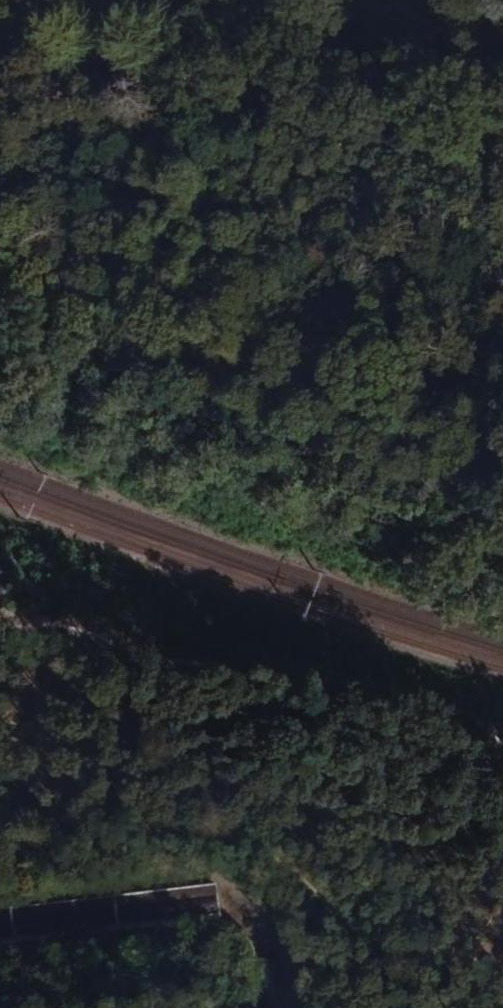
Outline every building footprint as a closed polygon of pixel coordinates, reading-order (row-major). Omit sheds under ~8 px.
[(15,940),(220,916),(216,882),(10,906),(15,940)]
